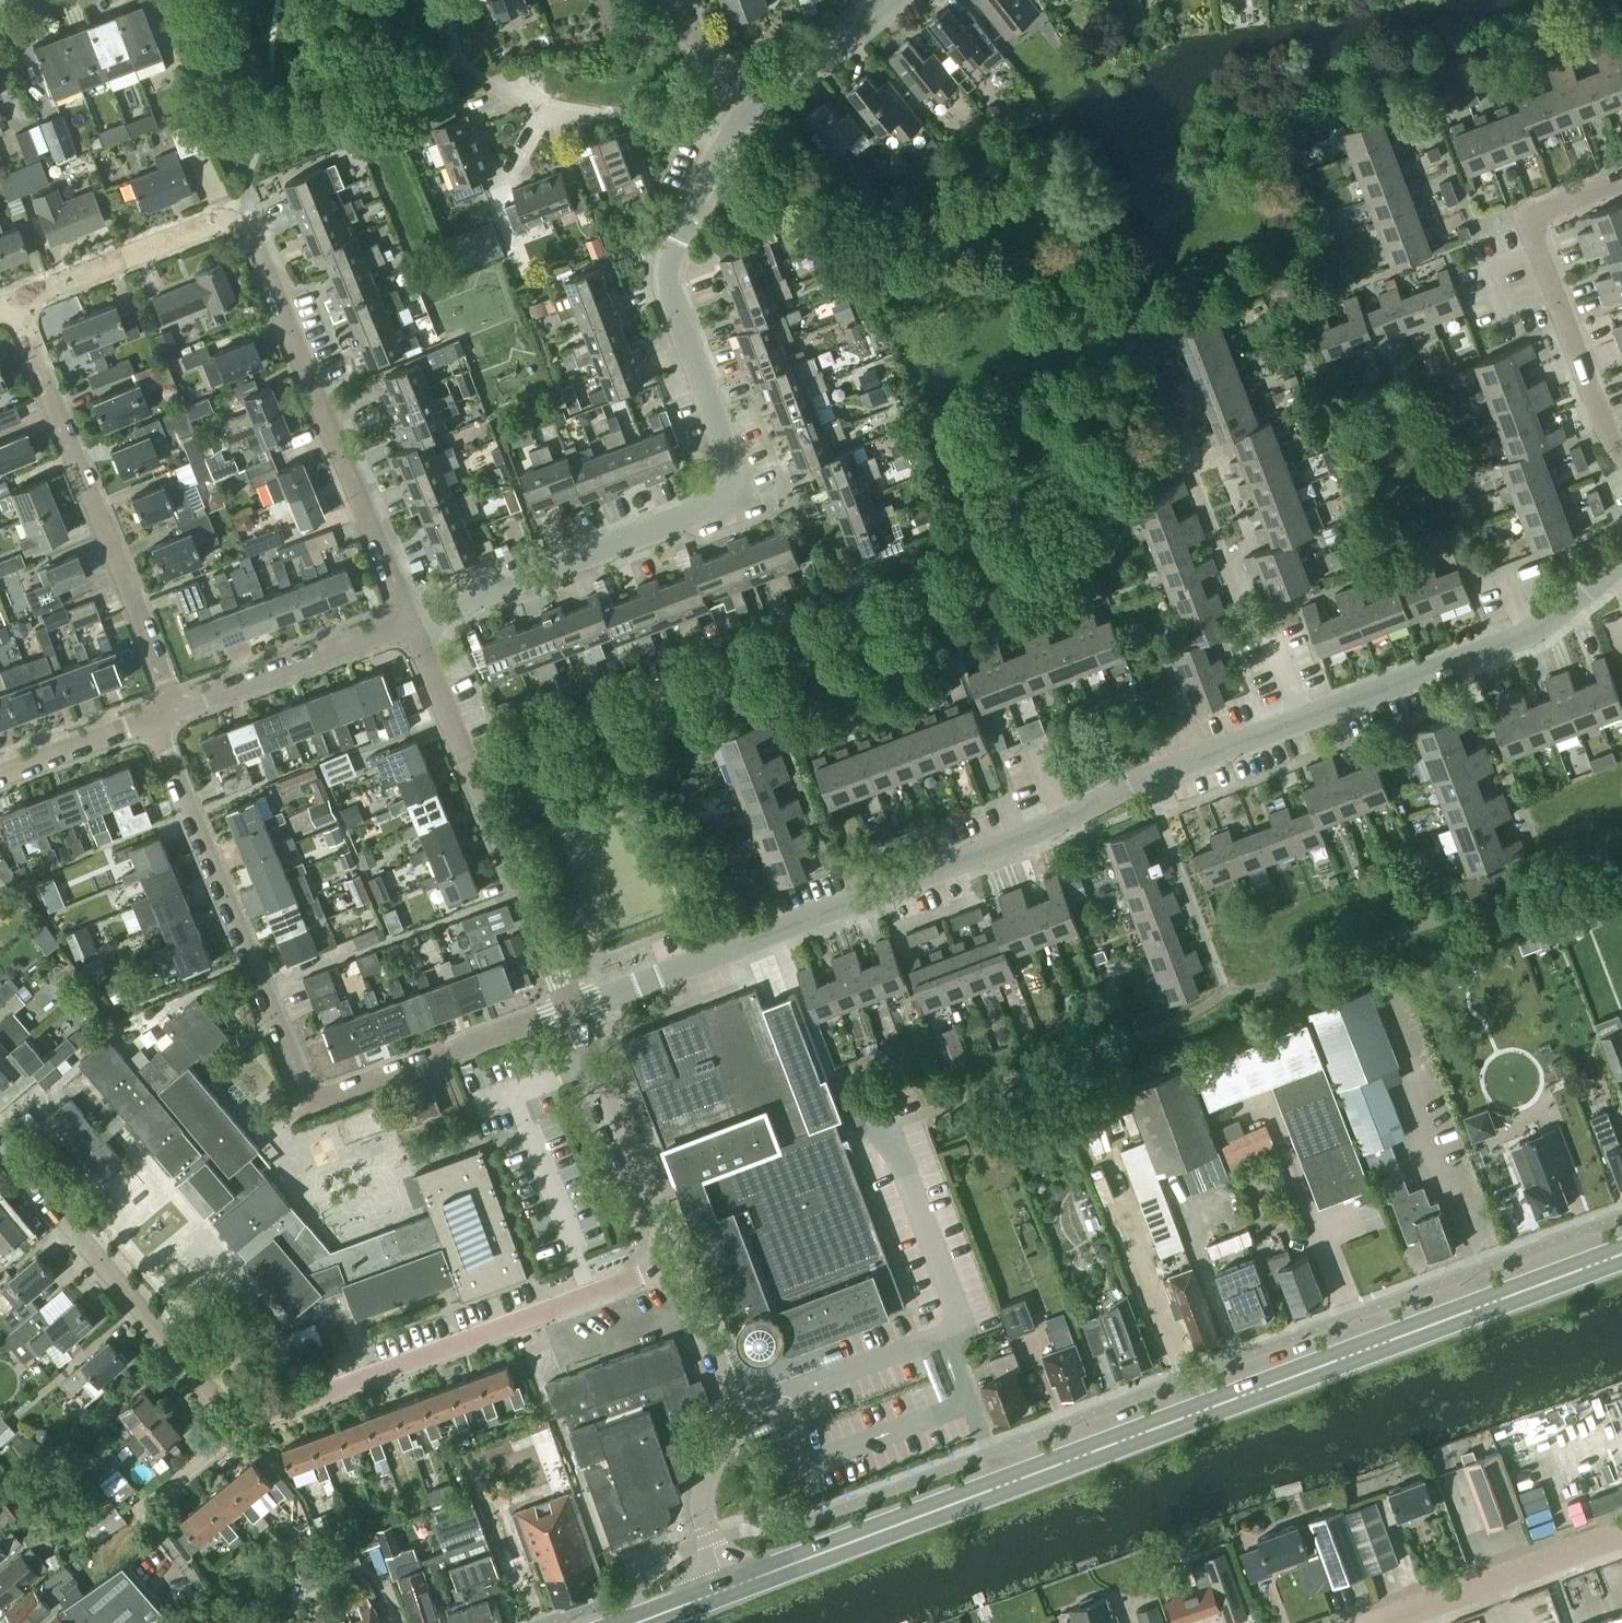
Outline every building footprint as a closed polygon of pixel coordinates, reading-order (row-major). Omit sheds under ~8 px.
[(142,4),(154,32),(169,26),(158,0),(152,0),(142,4)] [(528,6),(525,0),(491,0),(496,13),(520,4),(522,9),(528,6)] [(620,1),(614,3),(613,0),(602,0),(610,21),(626,15),(620,1)] [(731,20),(769,6),(767,0),(724,0),(731,20)] [(1044,5),(1041,0),(980,0),(1007,35),(1044,5)] [(141,2),(114,13),(136,69),(140,80),(168,69),(141,2)] [(976,62),(981,59),(989,69),(1006,56),(976,20),(966,28),(949,6),(943,11),(944,12),(941,15),(938,11),(927,20),(961,63),(970,56),(976,62)] [(109,79),(136,69),(114,13),(87,24),(109,79)] [(109,79),(87,24),(60,35),(82,90),(109,79)] [(55,101),(82,90),(60,35),(33,46),(55,101)] [(743,54),(749,48),(739,37),(733,43),(743,54)] [(922,98),(931,90),(939,100),(960,83),(934,51),(924,59),(909,40),(889,56),(922,98)] [(1618,42),(1606,46),(1621,88),(1621,53),(1618,42)] [(1606,46),(1595,50),(1602,69),(1590,73),(1604,110),(1621,103),(1621,88),(1606,46)] [(1580,119),(1604,110),(1590,73),(1578,78),(1571,59),(1560,64),(1580,119)] [(1543,91),(1557,128),(1580,119),(1560,64),(1548,68),(1555,87),(1543,91)] [(903,138),(924,122),(895,86),(885,94),(868,73),(847,89),(882,132),(892,124),(903,138)] [(1533,137),(1534,137),(1557,128),(1543,91),(1531,95),(1524,77),(1512,82),(1522,108),(1533,137)] [(1492,97),(1502,93),(1498,82),(1488,86),(1492,97)] [(1470,105),(1480,101),(1476,90),(1466,94),(1470,105)] [(1470,105),(1466,94),(1455,99),(1459,109),(1470,105)] [(848,142),(857,153),(872,141),(849,111),(838,120),(824,102),(803,118),(812,130),(809,132),(821,147),(824,145),(832,154),(848,142)] [(1538,146),(1534,137),(1533,137),(1522,108),(1511,113),(1508,105),(1496,109),(1499,117),(1500,117),(1515,155),(1538,146)] [(57,159),(76,152),(60,112),(41,119),(57,159)] [(979,112),(975,116),(974,124),(978,129),(987,122),(979,112)] [(1342,131),(1342,132),(1351,154),(1391,139),(1391,138),(1386,127),(1393,125),(1389,113),(1342,131)] [(1478,125),(1492,164),(1515,155),(1500,117),(1499,117),(1489,121),(1486,113),(1474,117),(1477,125),(1478,125)] [(438,140),(447,163),(484,149),(475,125),(463,130),(458,117),(429,128),(434,141),(438,140)] [(1404,121),(1409,131),(1419,127),(1415,117),(1404,121)] [(135,119),(126,123),(131,136),(140,132),(135,119)] [(104,145),(131,136),(125,121),(99,131),(104,145)] [(204,147),(194,122),(172,130),(179,150),(155,159),(159,169),(130,181),(142,211),(147,209),(148,210),(163,204),(162,203),(192,192),(178,156),(181,155),(181,156),(204,147)] [(1469,172),(1492,164),(1478,125),(1477,125),(1466,129),(1463,122),(1452,126),(1469,172)] [(48,149),(38,124),(14,134),(26,163),(39,158),(37,153),(48,149)] [(1413,142),(1423,138),(1419,127),(1409,131),(1413,142)] [(654,190),(655,190),(638,145),(624,150),(617,132),(592,142),(595,149),(578,155),(589,182),(592,191),(608,185),(622,180),(627,193),(639,188),(644,202),(650,200),(650,199),(654,190)] [(1351,154),(1359,176),(1399,161),(1399,160),(1395,149),(1401,147),(1397,136),(1391,138),(1391,139),(1351,154)] [(943,150),(932,137),(928,142),(928,156),(931,160),(943,150)] [(364,153),(359,139),(350,142),(355,156),(364,153)] [(1438,146),(1427,150),(1431,160),(1442,156),(1438,146)] [(484,149),(447,163),(456,186),(452,188),(457,201),(486,190),(481,177),(493,173),(484,149)] [(1399,161),(1359,176),(1367,198),(1407,183),(1407,182),(1403,171),(1410,169),(1405,158),(1399,160),(1399,161)] [(49,183),(39,160),(9,172),(18,196),(49,183)] [(336,161),(286,182),(292,196),(284,199),(288,209),(329,192),(346,185),(341,171),(336,161)] [(561,171),(538,180),(552,216),(575,207),(576,212),(590,207),(579,178),(566,182),(561,171)] [(18,196),(9,172),(0,175),(0,183),(7,200),(18,196)] [(1451,179),(1450,179),(1440,183),(1444,194),(1455,190),(1451,179)] [(528,225),(552,216),(538,180),(514,189),(518,201),(506,205),(517,234),(530,229),(528,225)] [(1367,198),(1376,220),(1416,205),(1416,204),(1411,193),(1418,191),(1414,180),(1407,182),(1407,183),(1367,198)] [(92,192),(62,203),(56,186),(32,195),(51,244),(104,223),(92,192)] [(1448,205),(1458,201),(1459,201),(1455,190),(1444,194),(1448,205)] [(300,215),(306,229),(356,208),(352,199),(335,205),(329,192),(288,209),(292,219),(300,215)] [(362,195),(352,199),(355,207),(365,203),(362,195)] [(1582,244),(1621,229),(1621,201),(1591,213),(1595,226),(1578,233),(1582,244)] [(1376,220),(1384,242),(1424,227),(1424,226),(1420,216),(1426,213),(1422,202),(1416,204),(1416,205),(1376,220)] [(315,252),(348,238),(348,237),(343,224),(359,217),(356,208),(306,229),(311,242),(303,245),(307,255),(315,252)] [(1393,266),(1433,250),(1428,238),(1435,235),(1430,224),(1424,226),(1424,227),(1384,242),(1393,266)] [(1461,240),(1472,235),(1468,225),(1457,229),(1461,240)] [(2,266),(27,256),(17,228),(2,233),(0,227),(0,261),(2,266)] [(496,227),(480,233),(488,255),(504,250),(496,227)] [(1582,244),(1587,256),(1604,249),(1609,261),(1621,256),(1621,229),(1582,244)] [(761,243),(758,232),(740,239),(743,248),(721,257),(727,271),(718,274),(722,284),(775,264),(766,241),(761,243)] [(348,237),(348,238),(315,252),(319,261),(327,258),(333,271),(383,251),(379,241),(362,248),(356,234),(348,237)] [(587,239),(594,257),(605,253),(599,235),(587,239)] [(817,248),(825,270),(837,266),(829,244),(817,248)] [(383,251),(387,260),(395,257),(391,248),(383,251)] [(330,288),(334,298),(375,281),(370,267),(387,260),(383,251),(333,271),(338,285),(330,288)] [(1600,291),(1621,283),(1621,256),(1609,261),(1613,273),(1596,279),(1600,291)] [(555,299),(558,308),(609,290),(604,276),(612,273),(608,263),(566,279),(571,293),(555,299)] [(778,263),(775,264),(722,284),(726,294),(734,290),(739,304),(790,285),(786,275),(783,277),(778,263)] [(213,313),(237,303),(221,264),(197,274),(200,281),(153,300),(163,323),(209,304),(213,313)] [(838,268),(819,274),(822,283),(841,277),(838,268)] [(1422,291),(1434,322),(1465,311),(1448,268),(1438,272),(1442,283),(1422,291)] [(1395,276),(1385,280),(1387,287),(1397,283),(1395,276)] [(346,304),(352,317),(402,297),(398,287),(381,294),(375,281),(334,298),(338,307),(346,304)] [(1600,291),(1605,302),(1621,296),(1621,283),(1600,291)] [(790,285),(739,304),(744,317),(736,320),(740,330),(782,315),(782,314),(777,301),(793,294),(790,285)] [(1405,334),(1434,322),(1422,291),(1402,298),(1398,287),(1388,290),(1405,334)] [(609,290),(558,308),(562,318),(579,312),(584,326),(626,310),(622,300),(614,303),(609,290)] [(1376,344),(1405,334),(1388,290),(1379,294),(1383,306),(1364,313),(1376,344)] [(1353,353),(1376,344),(1364,313),(1357,294),(1344,299),(1351,318),(1341,321),(1353,353)] [(349,334),(353,344),(394,327),(389,313),(406,306),(402,297),(352,317),(357,331),(349,334)] [(842,317),(854,313),(849,298),(837,303),(842,317)] [(545,299),(531,304),(535,316),(550,311),(545,299)] [(131,310),(118,315),(114,306),(89,316),(104,355),(115,350),(110,338),(124,333),(127,340),(140,335),(131,310)] [(744,344),(736,347),(739,357),(781,341),(795,336),(790,322),(804,317),(800,307),(782,314),(782,315),(740,330),(739,330),(744,344)] [(1330,362),(1353,353),(1341,321),(1331,325),(1324,307),(1311,312),(1330,362)] [(572,346),(576,355),(627,336),(622,323),(630,320),(626,310),(584,326),(589,340),(572,346)] [(1186,351),(1226,336),(1217,313),(1177,328),(1182,341),(1176,343),(1180,354),(1187,352),(1186,351)] [(91,360),(104,355),(89,316),(62,326),(72,353),(86,347),(91,360)] [(845,328),(850,341),(863,336),(858,323),(845,328)] [(1618,337),(1621,336),(1621,323),(1614,326),(1618,337)] [(400,340),(394,327),(353,344),(357,353),(365,350),(371,364),(421,343),(417,334),(400,340)] [(171,332),(156,338),(164,358),(179,352),(171,332)] [(1154,354),(1159,352),(1164,350),(1159,335),(1148,339),(1154,354)] [(596,359),(602,372),(644,357),(640,347),(632,350),(627,336),(576,355),(580,365),(596,359)] [(1195,373),(1235,358),(1226,336),(1186,351),(1187,352),(1191,363),(1184,365),(1188,376),(1195,374),(1195,373)] [(211,385),(263,363),(252,339),(215,354),(210,356),(206,345),(180,355),(185,368),(201,361),(211,385)] [(385,391),(389,401),(430,384),(424,370),(465,354),(459,339),(407,361),(408,365),(387,374),(393,388),(385,391)] [(781,341),(739,357),(743,367),(751,364),(757,378),(758,378),(758,377),(799,361),(800,362),(807,359),(803,349),(786,355),(781,341)] [(1475,363),(1484,387),(1523,373),(1518,361),(1536,354),(1531,342),(1475,363)] [(572,346),(562,350),(565,359),(576,355),(572,346)] [(1442,369),(1438,354),(1424,358),(1429,373),(1442,369)] [(569,369),(580,365),(576,355),(565,359),(569,369)] [(594,403),(644,383),(639,369),(647,366),(644,357),(602,372),(607,386),(590,392),(594,403)] [(799,361),(758,377),(758,378),(761,387),(769,384),(775,397),(825,378),(821,369),(819,370),(814,357),(807,359),(800,362),(799,361)] [(1203,395),(1243,380),(1235,358),(1195,373),(1195,374),(1199,385),(1193,387),(1197,398),(1203,396),(1203,395)] [(133,372),(129,360),(86,376),(91,388),(133,372)] [(150,410),(143,393),(173,381),(165,361),(135,373),(139,383),(94,402),(105,428),(150,410)] [(1166,385),(1176,380),(1171,366),(1160,370),(1166,385)] [(1493,410),(1549,390),(1544,378),(1527,384),(1523,373),(1484,387),(1493,410)] [(1300,382),(1296,374),(1290,376),(1293,385),(1300,382)] [(775,424),(817,408),(812,394),(828,388),(825,378),(775,397),(780,411),(771,414),(775,424)] [(1182,395),(1176,380),(1166,385),(1171,399),(1182,395)] [(1205,420),(1212,418),(1212,417),(1252,402),(1243,380),(1203,395),(1203,396),(1208,407),(1201,409),(1205,420)] [(406,421),(456,400),(452,391),(436,398),(430,384),(389,401),(393,411),(401,407),(406,421)] [(218,422),(223,432),(280,409),(270,385),(243,396),(250,413),(238,418),(236,414),(218,422)] [(870,388),(867,394),(879,400),(885,387),(879,385),(870,388)] [(1493,410),(1502,434),(1540,419),(1536,408),(1553,401),(1549,390),(1493,410)] [(207,397),(185,407),(190,420),(213,410),(207,397)] [(567,401),(571,411),(582,407),(578,397),(567,401)] [(403,437),(407,446),(407,447),(431,437),(431,438),(449,430),(443,416),(460,410),(456,400),(406,421),(412,434),(403,437)] [(831,402),(817,408),(775,424),(779,434),(787,430),(792,444),(843,425),(839,415),(836,416),(831,402)] [(1214,442),(1222,439),(1260,424),(1252,402),(1212,417),(1212,418),(1216,429),(1209,431),(1214,442)] [(0,411),(0,428),(20,420),(14,405),(0,411)] [(168,443),(194,432),(184,407),(157,418),(168,443)] [(1317,429),(1330,424),(1324,407),(1310,412),(1317,429)] [(280,409),(223,432),(228,444),(243,438),(246,445),(255,448),(264,445),(290,433),(280,409)] [(580,413),(584,424),(590,422),(593,415),(591,409),(580,413)] [(679,442),(667,409),(660,412),(672,445),(679,442)] [(1182,428),(1193,424),(1187,410),(1177,414),(1182,428)] [(656,432),(642,437),(658,480),(668,476),(665,468),(679,463),(660,412),(650,415),(656,432)] [(608,417),(612,429),(622,426),(617,414),(608,417)] [(1241,457),(1280,442),(1271,419),(1260,424),(1222,439),(1227,452),(1238,448),(1241,457)] [(1545,431),(1540,419),(1502,434),(1510,457),(1548,443),(1548,444),(1567,437),(1562,425),(1545,431)] [(1198,439),(1193,424),(1182,428),(1188,443),(1198,439)] [(834,454),(829,440),(846,434),(843,425),(792,444),(797,457),(789,460),(793,471),(811,464),(811,463),(834,454)] [(535,436),(531,426),(519,430),(523,440),(535,436)] [(648,484),(658,480),(642,437),(628,443),(622,426),(612,429),(632,480),(645,475),(648,484)] [(609,450),(596,455),(611,497),(621,494),(618,485),(632,480),(612,429),(603,433),(609,450)] [(0,445),(0,471),(36,456),(27,434),(0,445)] [(122,476),(159,460),(148,434),(111,449),(122,476)] [(222,434),(200,443),(205,455),(222,448),(222,446),(226,445),(222,434)] [(407,474),(457,454),(453,444),(436,451),(431,438),(431,437),(407,447),(407,446),(389,454),(393,464),(401,461),(407,474)] [(1246,470),(1250,479),(1288,465),(1280,442),(1241,457),(1230,461),(1235,474),(1246,470)] [(549,443),(539,447),(558,498),(572,493),(575,501),(584,497),(585,497),(569,455),(568,455),(555,460),(549,443)] [(611,497),(596,455),(582,460),(575,443),(565,447),(568,455),(569,455),(585,497),(584,497),(584,498),(598,493),(602,501),(611,497)] [(892,449),(896,458),(912,452),(908,443),(892,449)] [(1501,461),(1509,483),(1549,468),(1545,457),(1552,455),(1548,444),(1548,443),(1510,457),(1501,461)] [(1570,448),(1574,459),(1585,455),(1581,444),(1570,448)] [(505,460),(500,447),(492,450),(497,463),(505,460)] [(545,503),(558,498),(539,447),(530,450),(536,467),(522,472),(537,515),(548,511),(545,503)] [(811,463),(811,464),(815,473),(823,470),(828,484),(879,464),(875,455),(858,461),(853,447),(834,454),(811,463)] [(1323,452),(1331,473),(1341,470),(1333,449),(1323,452)] [(204,453),(188,460),(201,487),(216,480),(204,453)] [(404,491),(408,501),(450,484),(444,470),(461,463),(457,454),(407,474),(412,488),(404,491)] [(1585,455),(1574,459),(1578,470),(1589,466),(1585,455)] [(267,481),(275,500),(287,496),(288,498),(314,487),(303,459),(277,470),(272,456),(244,467),(253,487),(267,481)] [(233,457),(210,466),(216,480),(238,470),(233,457)] [(511,477),(506,463),(495,467),(500,481),(511,477)] [(829,510),(871,494),(865,480),(882,474),(879,464),(828,484),(833,497),(825,500),(829,510)] [(1255,492),(1258,501),(1297,487),(1288,465),(1250,479),(1239,483),(1244,496),(1255,492)] [(1556,465),(1549,468),(1509,483),(1517,505),(1558,490),(1557,490),(1553,479),(1560,477),(1556,465)] [(239,483),(249,479),(244,469),(222,478),(225,484),(237,479),(239,483)] [(21,520),(57,506),(45,479),(0,498),(0,504),(3,512),(16,506),(21,520)] [(142,523),(174,510),(179,522),(194,515),(192,509),(179,479),(163,486),(163,485),(132,498),(142,523)] [(1133,498),(1141,521),(1175,508),(1171,498),(1188,492),(1183,479),(1133,498)] [(9,493),(4,480),(0,481),(0,496),(9,493)] [(426,520),(476,500),(472,490),(455,497),(450,484),(408,501),(412,510),(420,507),(426,520)] [(270,502),(274,512),(276,519),(293,512),(299,525),(325,514),(314,487),(288,498),(287,496),(275,500),(270,502)] [(1263,514),(1266,523),(1267,524),(1305,509),(1297,487),(1258,501),(1247,505),(1252,518),(1263,514)] [(1517,505),(1526,528),(1566,512),(1562,501),(1568,499),(1564,487),(1557,490),(1558,490),(1517,505)] [(1587,492),(1591,503),(1601,499),(1597,488),(1587,492)] [(211,509),(224,503),(218,491),(211,495),(208,501),(211,509)] [(511,496),(517,511),(523,508),(518,494),(511,496)] [(841,517),(846,530),(896,511),(893,502),(876,508),(871,494),(829,510),(832,520),(841,517)] [(1316,497),(1308,500),(1310,506),(1318,503),(1316,497)] [(1606,510),(1601,499),(1591,503),(1595,514),(1606,510)] [(423,537),(427,547),(469,530),(463,516),(480,509),(476,500),(426,520),(431,534),(423,537)] [(921,523),(932,519),(926,502),(915,506),(921,523)] [(192,509),(194,515),(205,511),(203,505),(192,509)] [(68,533),(57,506),(21,520),(27,533),(17,538),(23,552),(68,533)] [(1150,543),(1200,524),(1196,512),(1179,518),(1175,508),(1141,521),(1150,543)] [(1295,538),(1295,539),(1314,532),(1305,509),(1267,524),(1266,523),(1255,527),(1261,540),(1271,536),(1275,545),(1295,538)] [(1566,512),(1526,528),(1534,551),(1575,536),(1570,523),(1577,521),(1573,510),(1566,512)] [(248,511),(231,518),(235,528),(236,528),(250,528),(252,522),(248,511)] [(900,521),(896,511),(846,530),(851,544),(843,547),(846,557),(881,544),(885,556),(908,547),(903,534),(899,535),(894,523),(900,521)] [(198,549),(217,537),(207,512),(182,522),(186,533),(153,546),(164,575),(203,560),(198,549)] [(778,532),(765,538),(784,588),(793,585),(787,568),(801,562),(785,520),(775,524),(778,532)] [(1150,543),(1158,565),(1191,552),(1188,542),(1205,536),(1200,524),(1150,543)] [(1341,537),(1336,524),(1327,528),(1331,540),(1341,537)] [(285,542),(279,528),(239,542),(245,556),(285,542)] [(310,549),(330,603),(357,593),(348,567),(331,573),(322,549),(339,543),(334,529),(306,540),(310,549)] [(445,567),(446,566),(495,547),(491,537),(474,543),(469,530),(427,547),(431,557),(439,553),(445,567)] [(748,535),(738,538),(754,580),(768,575),(774,592),(784,588),(765,538),(751,543),(748,535)] [(1515,541),(1513,535),(1504,538),(1506,544),(1515,541)] [(740,585),(754,580),(738,538),(728,542),(731,550),(718,555),(737,606),(747,602),(740,585)] [(1263,575),(1303,560),(1295,539),(1295,538),(1275,545),(1245,556),(1250,570),(1260,566),(1263,574),(1263,575)] [(508,542),(496,547),(499,555),(511,550),(508,542)] [(1350,560),(1344,546),(1334,549),(1340,564),(1350,560)] [(302,614),(330,603),(310,549),(300,552),(310,581),(292,588),(302,614)] [(691,556),(694,564),(695,564),(708,598),(721,593),(728,610),(737,606),(718,555),(705,560),(701,552),(691,556)] [(1158,565),(1166,587),(1200,574),(1200,575),(1217,569),(1212,556),(1195,562),(1191,552),(1158,565)] [(25,565),(19,553),(0,561),(0,576),(25,565)] [(77,555),(47,567),(37,571),(43,585),(34,589),(34,590),(25,594),(33,615),(43,611),(62,604),(56,588),(86,576),(77,555)] [(265,598),(275,624),(302,614),(292,588),(288,575),(287,575),(282,559),(272,563),(277,578),(278,578),(283,591),(265,598)] [(1312,583),(1303,560),(1263,575),(1263,574),(1253,578),(1258,592),(1268,588),(1272,598),(1312,583)] [(687,576),(674,581),(693,632),(703,628),(697,611),(711,606),(708,598),(695,564),(694,564),(684,568),(687,576)] [(1440,611),(1471,599),(1458,566),(1437,574),(1433,564),(1424,568),(1440,611)] [(253,602),(238,608),(247,634),(275,624),(265,598),(264,598),(254,568),(243,572),(253,602)] [(1411,622),(1440,611),(1424,568),(1414,571),(1418,582),(1399,589),(1398,589),(1411,622)] [(1389,630),(1411,622),(1398,589),(1399,589),(1393,571),(1380,576),(1386,593),(1376,597),(1389,630)] [(1177,617),(1221,601),(1218,591),(1207,595),(1200,575),(1200,574),(1166,587),(1177,617)] [(657,578),(648,582),(664,623),(678,618),(684,635),(693,632),(674,581),(661,586),(657,578)] [(223,599),(228,612),(212,618),(221,644),(247,634),(238,608),(234,595),(233,595),(227,579),(217,583),(223,599)] [(201,621),(184,628),(194,654),(221,644),(212,618),(198,581),(178,588),(179,589),(177,590),(181,600),(183,600),(187,613),(197,609),(201,621)] [(641,594),(627,599),(647,649),(656,645),(650,629),(664,623),(648,582),(638,586),(641,594)] [(1367,639),(1389,630),(1376,597),(1366,601),(1359,584),(1347,588),(1367,639)] [(1344,647),(1367,639),(1347,588),(1336,593),(1342,610),(1332,614),(1344,647)] [(592,603),(578,608),(597,658),(606,655),(600,638),(613,633),(614,633),(601,599),(602,599),(599,591),(589,595),(592,603)] [(647,649),(627,599),(614,604),(611,596),(602,599),(601,599),(614,633),(613,633),(616,641),(631,636),(637,653),(647,649)] [(66,610),(70,619),(96,609),(92,599),(66,610)] [(1177,617),(1188,646),(1203,641),(1203,642),(1222,635),(1214,614),(1225,610),(1221,601),(1177,617)] [(1321,656),(1344,647),(1332,614),(1322,618),(1315,601),(1302,606),(1321,656)] [(747,602),(737,606),(740,613),(749,610),(747,602)] [(562,605),(552,609),(567,650),(581,645),(587,662),(597,658),(578,608),(565,613),(562,605)] [(1092,605),(1080,609),(1101,664),(1125,655),(1111,617),(1098,622),(1092,605)] [(48,629),(70,620),(65,608),(43,616),(48,629)] [(100,619),(96,609),(70,619),(74,629),(100,619)] [(545,621),(531,626),(550,676),(560,673),(554,656),(567,650),(552,609),(542,612),(545,621)] [(1101,664),(1080,609),(1069,613),(1075,631),(1063,635),(1078,673),(1101,664)] [(0,626),(0,654),(20,646),(10,622),(0,626)] [(1078,673),(1063,635),(1052,640),(1045,622),(1034,627),(1055,682),(1078,673)] [(515,623),(505,626),(521,668),(535,663),(541,680),(550,676),(531,626),(518,631),(515,623)] [(45,656),(28,662),(35,680),(32,682),(43,709),(69,699),(59,672),(62,670),(45,625),(36,629),(45,656)] [(498,677),(521,668),(505,626),(495,630),(498,638),(484,643),(492,665),(483,669),(490,687),(501,683),(498,677)] [(1055,682),(1034,627),(1022,631),(1029,648),(1017,653),(1031,691),(1055,682)] [(103,655),(89,660),(87,661),(97,689),(125,678),(115,651),(113,651),(106,633),(97,636),(103,655)] [(1031,691),(1017,653),(1005,657),(999,640),(987,644),(1008,699),(1031,691)] [(80,664),(62,670),(59,672),(69,699),(97,689),(87,661),(89,660),(83,641),(74,645),(80,664)] [(1169,653),(1181,683),(1224,667),(1221,657),(1210,661),(1203,642),(1203,641),(1188,646),(1169,653)] [(1008,699),(987,644),(976,649),(982,666),(969,671),(983,709),(1008,699)] [(1592,660),(1599,678),(1587,682),(1602,721),(1621,713),(1621,701),(1605,656),(1592,660)] [(597,658),(587,662),(591,671),(600,667),(597,658)] [(8,690),(4,691),(15,720),(43,709),(32,682),(35,680),(28,662),(27,659),(0,669),(1,672),(8,690)] [(1192,714),(1226,701),(1218,680),(1228,676),(1224,667),(1181,683),(1192,714)] [(1602,721),(1587,682),(1575,687),(1569,669),(1557,674),(1578,729),(1602,721)] [(387,671),(359,681),(370,708),(373,707),(389,701),(395,715),(385,719),(391,735),(410,728),(399,696),(397,697),(387,671)] [(15,720),(4,691),(8,690),(1,672),(0,672),(0,725),(15,720)] [(550,676),(553,684),(554,687),(564,684),(563,681),(560,673),(550,676)] [(1557,674),(1546,678),(1552,695),(1540,700),(1555,738),(1578,729),(1557,674)] [(949,680),(938,684),(942,694),(953,690),(949,680)] [(383,733),(373,707),(370,708),(359,681),(334,690),(344,718),(347,716),(364,710),(373,737),(383,733)] [(942,694),(938,684),(927,688),(931,698),(942,694)] [(1532,747),(1555,738),(1540,700),(1529,704),(1522,687),(1511,691),(1532,747)] [(334,690),(308,700),(318,727),(321,726),(338,720),(348,745),(357,742),(347,716),(344,718),(334,690)] [(1507,756),(1532,747),(1511,691),(1499,696),(1506,713),(1493,718),(1507,756)] [(898,711),(909,707),(905,696),(894,700),(898,711)] [(1102,699),(1090,703),(1095,717),(1107,712),(1102,699)] [(308,700),(282,710),(292,737),(295,736),(313,730),(322,755),(331,752),(321,726),(318,727),(308,700)] [(898,711),(894,700),(883,704),(887,715),(898,711)] [(511,711),(510,707),(507,701),(498,705),(500,712),(501,714),(511,711)] [(947,709),(949,715),(950,715),(965,755),(988,746),(973,706),(960,711),(958,704),(947,709)] [(851,719),(861,715),(857,705),(847,709),(851,719)] [(851,719),(847,709),(836,713),(840,723),(851,719)] [(1424,754),(1463,740),(1458,728),(1476,722),(1471,709),(1415,730),(1419,741),(1424,754)] [(303,756),(295,736),(292,737),(282,710),(257,719),(267,746),(271,745),(286,739),(294,759),(303,756)] [(943,763),(965,755),(950,715),(949,715),(938,719),(936,713),(925,717),(927,723),(928,723),(943,763)] [(1017,725),(1023,740),(1046,732),(1041,716),(1017,725)] [(257,719),(232,729),(241,755),(244,755),(261,748),(268,768),(267,768),(270,776),(281,772),(271,745),(267,746),(257,719)] [(727,761),(760,749),(756,739),(773,732),(768,719),(718,739),(727,761)] [(801,725),(805,736),(816,732),(812,721),(801,725)] [(921,771),(943,763),(928,723),(927,723),(916,728),(914,721),(903,725),(905,732),(906,731),(921,771)] [(254,782),(244,755),(241,755),(232,729),(206,738),(216,765),(235,758),(241,773),(222,780),(226,793),(254,782)] [(881,733),(883,740),(884,740),(899,780),(921,771),(906,731),(905,732),(894,736),(892,729),(881,733)] [(993,735),(999,750),(1009,746),(1003,731),(993,735)] [(393,758),(399,773),(401,777),(430,765),(419,738),(391,749),(391,748),(371,756),(375,766),(393,758)] [(876,788),(899,780),(884,740),(883,740),(872,744),(870,738),(858,742),(861,748),(862,748),(876,788)] [(1489,757),(1484,745),(1467,751),(1463,740),(1424,754),(1433,778),(1489,757)] [(1363,764),(1351,769),(1366,807),(1390,798),(1369,742),(1357,747),(1363,764)] [(836,750),(839,757),(839,756),(854,797),(876,788),(862,748),(861,748),(850,752),(847,746),(836,750)] [(727,761),(735,784),(786,764),(781,753),(764,759),(760,749),(727,761)] [(322,762),(330,783),(356,773),(348,751),(322,762)] [(831,805),(854,797),(839,756),(839,757),(828,761),(825,754),(814,759),(831,805)] [(1594,770),(1605,766),(1601,754),(1590,759),(1594,770)] [(1343,816),(1366,807),(1351,769),(1339,773),(1333,756),(1322,760),(1343,816)] [(1442,801),(1480,786),(1476,775),(1493,768),(1489,757),(1433,778),(1442,801)] [(1318,825),(1319,824),(1343,816),(1322,760),(1310,765),(1317,782),(1304,787),(1312,809),(1318,825)] [(735,784),(744,806),(777,793),(773,783),(790,776),(786,764),(735,784)] [(114,803),(121,823),(120,823),(124,835),(153,823),(147,809),(135,813),(129,798),(142,793),(132,765),(106,775),(116,803),(114,803)] [(411,802),(440,790),(430,765),(401,777),(399,773),(381,780),(385,790),(403,782),(410,798),(411,802)] [(315,767),(280,781),(283,790),(319,775),(315,767)] [(670,769),(674,781),(682,778),(679,767),(670,769)] [(106,775),(80,784),(90,812),(88,813),(99,843),(113,838),(109,825),(104,827),(97,810),(114,803),(116,803),(106,775)] [(321,776),(311,781),(316,795),(327,790),(321,776)] [(72,819),(88,813),(90,812),(80,784),(54,794),(65,822),(62,823),(73,853),(83,850),(72,819)] [(1506,803),(1502,791),(1485,798),(1480,786),(1442,801),(1451,824),(1506,803)] [(414,807),(420,823),(421,827),(450,815),(440,790),(411,802),(410,798),(391,805),(393,808),(394,813),(395,814),(414,807)] [(744,806),(752,828),(785,815),(785,816),(803,810),(798,797),(781,803),(777,793),(744,806)] [(54,794),(28,804),(38,831),(37,832),(48,863),(58,860),(47,828),(62,823),(65,822),(54,794)] [(285,810),(274,814),(266,794),(229,809),(239,834),(267,823),(269,827),(289,819),(285,810)] [(337,817),(329,799),(309,807),(317,825),(337,817)] [(1460,848),(1498,833),(1493,822),(1511,815),(1506,803),(1451,824),(1460,848)] [(20,838),(37,832),(38,831),(28,804),(2,813),(6,824),(12,839),(10,840),(18,862),(28,858),(20,838)] [(342,809),(349,827),(361,822),(353,805),(342,809)] [(1326,842),(1319,824),(1318,825),(1312,809),(1292,816),(1288,806),(1279,810),(1295,853),(1326,842)] [(393,808),(378,814),(380,819),(394,813),(393,808)] [(1273,824),(1253,831),(1266,864),(1295,853),(1279,810),(1269,813),(1273,824)] [(461,841),(450,815),(421,827),(420,823),(402,831),(405,839),(424,832),(430,848),(432,853),(461,841)] [(752,828),(763,857),(806,841),(803,831),(793,835),(785,816),(785,815),(752,828)] [(1143,841),(1160,834),(1155,821),(1105,840),(1114,863),(1147,851),(1143,841)] [(278,848),(280,853),(299,845),(295,836),(276,843),(269,827),(267,823),(239,834),(250,860),(278,848)] [(339,825),(325,831),(331,845),(344,839),(339,825)] [(1236,875),(1266,864),(1253,831),(1233,839),(1229,828),(1220,832),(1236,875)] [(1206,887),(1236,875),(1220,832),(1210,836),(1214,846),(1193,854),(1206,887)] [(1524,851),(1519,838),(1502,845),(1498,833),(1460,848),(1469,872),(1524,851)] [(136,854),(142,868),(144,872),(172,861),(161,835),(134,846),(134,844),(114,852),(118,861),(136,854)] [(434,857),(441,873),(442,877),(471,866),(461,841),(432,853),(430,848),(412,855),(416,864),(434,857)] [(806,841),(763,857),(775,888),(808,875),(800,854),(810,850),(806,841)] [(66,859),(74,855),(68,842),(60,845),(66,859)] [(289,873),(290,878),(309,870),(306,861),(286,869),(280,853),(278,848),(250,860),(260,885),(289,873)] [(340,854),(345,868),(357,863),(351,849),(340,854)] [(366,850),(358,854),(364,868),(378,862),(376,858),(371,861),(366,850)] [(1122,887),(1155,874),(1173,867),(1168,855),(1151,861),(1147,851),(1114,863),(1122,887)] [(1423,853),(1418,855),(1421,863),(1426,860),(1423,853)] [(10,885),(19,877),(4,856),(0,860),(0,873),(10,885)] [(134,882),(141,898),(153,894),(155,898),(183,887),(172,861),(144,872),(142,868),(123,876),(127,885),(134,882)] [(481,891),(471,866),(442,877),(441,873),(422,881),(426,890),(445,882),(453,903),(481,891)] [(289,873),(260,885),(271,910),(298,899),(300,903),(318,896),(320,895),(316,886),(297,894),(290,878),(289,873)] [(1040,899),(1055,937),(1079,928),(1058,873),(1046,877),(1052,895),(1040,899)] [(361,874),(350,878),(360,903),(371,899),(361,874)] [(1122,887),(1133,915),(1177,899),(1173,889),(1163,893),(1155,874),(1122,887)] [(1472,897),(1495,887),(1490,874),(1467,883),(1472,897)] [(1330,879),(1334,887),(1341,884),(1338,876),(1330,879)] [(1010,891),(1031,946),(1055,937),(1040,899),(1028,904),(1022,886),(1010,891)] [(165,923),(193,912),(183,887),(155,898),(153,894),(141,898),(134,901),(144,926),(163,919),(165,923)] [(66,903),(60,890),(45,897),(50,910),(66,903)] [(380,902),(392,897),(389,890),(377,894),(380,902)] [(1008,955),(1009,955),(1031,946),(1010,891),(999,895),(1005,912),(992,917),(999,935),(1000,934),(1008,955)] [(271,910),(281,936),(309,925),(311,929),(330,921),(327,912),(325,913),(318,896),(300,903),(298,899),(271,910)] [(1177,899),(1133,915),(1144,944),(1177,932),(1170,912),(1180,908),(1177,899)] [(966,911),(970,922),(984,916),(980,906),(966,911)] [(488,911),(465,920),(468,929),(491,920),(488,911)] [(970,922),(966,911),(951,917),(955,927),(970,922)] [(167,927),(173,944),(175,948),(203,937),(193,912),(165,923),(163,919),(144,926),(148,935),(167,927)] [(389,918),(395,932),(405,928),(400,914),(389,918)] [(1582,923),(1579,914),(1557,922),(1560,931),(1582,923)] [(491,920),(468,929),(476,951),(499,942),(491,920)] [(43,928),(55,947),(64,941),(52,922),(43,928)] [(940,933),(936,922),(922,928),(926,938),(940,933)] [(1523,953),(1559,940),(1553,923),(1517,937),(1523,953)] [(67,933),(76,957),(97,949),(87,925),(67,933)] [(309,925),(281,936),(292,962),(319,951),(320,953),(340,944),(336,935),(317,943),(311,929),(309,925)] [(382,925),(353,936),(358,948),(387,937),(382,925)] [(911,944),(926,938),(922,928),(907,933),(911,944)] [(1016,974),(1009,955),(1008,955),(1000,934),(999,935),(989,939),(986,932),(975,936),(977,943),(993,983),(1016,974)] [(1144,944),(1155,974),(1199,957),(1195,948),(1185,952),(1177,932),(1144,944)] [(421,943),(418,936),(409,939),(411,947),(421,943)] [(908,987),(891,940),(889,936),(876,941),(883,959),(873,962),(885,996),(908,987)] [(175,948),(173,944),(154,952),(158,961),(177,953),(185,973),(213,962),(203,937),(175,948)] [(993,983),(977,943),(967,947),(964,940),(953,945),(955,951),(970,991),(993,983)] [(399,942),(390,946),(393,955),(402,951),(399,942)] [(479,971),(489,999),(514,989),(504,962),(506,961),(499,942),(476,951),(483,970),(479,971)] [(885,996),(873,962),(862,966),(856,949),(844,954),(863,1004),(885,996)] [(970,991),(955,951),(944,955),(942,949),(931,953),(933,960),(948,1000),(970,991)] [(1096,952),(1100,962),(1108,959),(1104,949),(1096,952)] [(377,951),(357,958),(362,970),(381,963),(377,951)] [(483,970),(476,951),(467,954),(468,958),(452,965),(457,979),(453,981),(463,1008),(489,999),(479,971),(483,970)] [(829,979),(841,1012),(863,1004),(844,954),(832,958),(839,975),(829,979)] [(85,962),(93,981),(108,974),(101,956),(85,962)] [(948,1000),(933,960),(922,964),(920,957),(908,961),(926,1008),(948,1000)] [(1199,957),(1155,974),(1167,1005),(1200,992),(1192,971),(1202,967),(1199,957)] [(457,979),(452,965),(450,960),(441,964),(448,983),(432,988),(428,990),(438,1018),(463,1008),(453,981),(457,979)] [(841,1012),(829,979),(818,983),(812,966),(800,970),(819,1021),(841,1012)] [(332,979),(329,970),(305,978),(309,988),(332,979)] [(403,1000),(412,1027),(438,1018),(428,990),(432,988),(425,970),(415,973),(422,992),(406,998),(403,1000)] [(1118,983),(1113,971),(1106,974),(1111,986),(1118,983)] [(529,972),(512,978),(516,988),(533,981),(529,972)] [(17,990),(19,988),(10,978),(0,986),(0,1004),(17,990)] [(312,998),(336,989),(332,979),(309,988),(312,998)] [(377,1009),(387,1036),(412,1027),(403,1000),(406,998),(399,979),(389,983),(396,1002),(381,1007),(377,1009)] [(835,1119),(810,1129),(756,987),(700,1009),(687,1014),(687,1013),(623,1037),(653,1118),(654,1117),(664,1145),(679,1185),(681,1184),(695,1222),(693,1222),(735,1331),(738,1330),(738,1333),(739,1336),(739,1339),(740,1341),(742,1344),(743,1346),(745,1349),(747,1350),(750,1352),(752,1353),(755,1354),(758,1355),(761,1356),(764,1356),(766,1355),(769,1355),(772,1354),(774,1352),(777,1351),(779,1349),(780,1352),(867,1319),(866,1317),(877,1313),(878,1315),(906,1304),(891,1264),(890,1264),(835,1119)] [(351,1018),(361,1046),(387,1036),(377,1009),(381,1007),(374,988),(365,992),(371,1010),(355,1016),(351,1018)] [(1311,1010),(1340,1087),(1382,1071),(1397,1066),(1368,988),(1311,1010)] [(312,998),(316,1009),(339,1000),(340,1000),(336,989),(312,998)] [(26,1036),(32,1032),(14,1010),(25,1001),(17,990),(0,1004),(0,1058),(26,1036)] [(108,1038),(81,1060),(122,1109),(98,1129),(71,1097),(46,1117),(100,1183),(125,1162),(105,1138),(129,1118),(128,1116),(190,1066),(201,1056),(205,1060),(231,1037),(197,997),(164,1025),(174,1038),(149,1059),(135,1070),(127,1061),(108,1038)] [(340,1001),(340,1000),(339,1000),(346,1020),(325,1028),(335,1055),(361,1046),(351,1018),(355,1016),(348,998),(340,1001)] [(1621,1027),(1621,1020),(1619,1012),(1594,1021),(1600,1035),(1621,1027)] [(1349,1131),(1323,1062),(1308,1020),(1193,1065),(1210,1107),(1272,1082),(1290,1131),(1318,1207),(1370,1187),(1349,1131)] [(71,1036),(78,1045),(87,1037),(80,1028),(71,1036)] [(1600,1036),(1616,1077),(1621,1074),(1621,1029),(1621,1028),(1600,1036)] [(26,1036),(0,1058),(0,1080),(4,1085),(24,1068),(28,1072),(40,1062),(29,1049),(34,1045),(26,1036)] [(68,1036),(47,1054),(56,1064),(77,1046),(68,1036)] [(953,1046),(959,1061),(970,1057),(964,1042),(953,1046)] [(127,1061),(135,1070),(149,1059),(141,1049),(127,1061)] [(922,1064),(926,1077),(943,1072),(939,1058),(922,1064)] [(63,1073),(56,1065),(39,1080),(46,1088),(63,1073)] [(259,1149),(260,1148),(190,1066),(128,1116),(129,1118),(175,1173),(180,1179),(176,1182),(205,1217),(208,1213),(213,1220),(246,1258),(247,1258),(294,1314),(316,1295),(322,1296),(330,1291),(334,1289),(338,1288),(346,1286),(357,1316),(438,1286),(455,1280),(456,1279),(463,1298),(462,1298),(462,1300),(527,1276),(527,1277),(529,1276),(528,1275),(529,1275),(529,1274),(528,1274),(523,1262),(482,1150),(483,1149),(483,1148),(482,1149),(481,1148),(480,1148),(481,1149),(416,1173),(416,1174),(417,1174),(433,1215),(397,1228),(333,1251),(267,1175),(249,1155),(257,1148),(259,1149)] [(1182,1163),(1217,1149),(1210,1131),(1185,1066),(1128,1087),(1144,1131),(1160,1171),(1182,1163)] [(1376,1183),(1383,1181),(1403,1173),(1402,1171),(1400,1171),(1390,1142),(1406,1136),(1382,1071),(1340,1087),(1376,1183)] [(413,1123),(442,1112),(435,1093),(406,1104),(413,1123)] [(1464,1116),(1473,1141),(1498,1132),(1488,1107),(1464,1116)] [(1608,1125),(1603,1111),(1591,1115),(1608,1163),(1611,1162),(1620,1187),(1621,1186),(1621,1142),(1615,1145),(1608,1125)] [(565,1117),(547,1123),(564,1174),(582,1168),(565,1117)] [(1212,1131),(1230,1173),(1279,1152),(1267,1123),(1245,1132),(1240,1119),(1212,1131)] [(1514,1156),(1524,1185),(1523,1186),(1528,1199),(1530,1198),(1537,1216),(1567,1206),(1556,1175),(1573,1168),(1558,1127),(1522,1140),(1526,1152),(1514,1156)] [(1127,1163),(1151,1154),(1146,1141),(1122,1150),(1127,1163)] [(1219,1148),(1217,1149),(1182,1163),(1193,1191),(1230,1177),(1219,1148)] [(1132,1176),(1156,1167),(1151,1154),(1127,1163),(1132,1176)] [(1137,1190),(1161,1181),(1156,1167),(1132,1176),(1137,1190)] [(1246,1178),(1243,1171),(1232,1176),(1236,1187),(1243,1184),(1246,1178)] [(1429,1257),(1455,1248),(1438,1200),(1430,1203),(1423,1184),(1409,1189),(1403,1173),(1383,1181),(1390,1200),(1393,1198),(1409,1241),(1421,1237),(1429,1257)] [(1141,1203),(1166,1194),(1161,1181),(1137,1190),(1141,1203)] [(1146,1216),(1171,1207),(1166,1194),(1141,1203),(1146,1216)] [(1151,1230),(1176,1221),(1171,1207),(1146,1216),(1151,1230)] [(0,1214),(0,1272),(11,1262),(4,1253),(6,1251),(28,1232),(8,1208),(0,1214)] [(1156,1243),(1180,1234),(1176,1221),(1151,1230),(1156,1243)] [(1252,1241),(1247,1228),(1209,1243),(1214,1256),(1252,1241)] [(1180,1234),(1156,1243),(1161,1256),(1185,1247),(1180,1234)] [(1100,1244),(1097,1251),(1101,1257),(1109,1255),(1111,1250),(1107,1243),(1100,1244)] [(1295,1311),(1324,1300),(1307,1256),(1292,1262),(1287,1249),(1261,1259),(1270,1284),(1283,1279),(1295,1311)] [(1,1319),(12,1331),(39,1308),(30,1297),(55,1275),(37,1255),(11,1278),(12,1278),(1,1288),(17,1305),(1,1319)] [(1254,1260),(1235,1267),(1255,1320),(1264,1322),(1271,1320),(1275,1312),(1262,1279),(1261,1279),(1254,1260)] [(1255,1320),(1235,1267),(1217,1273),(1225,1293),(1223,1294),(1236,1327),(1255,1320)] [(1195,1345),(1218,1336),(1191,1268),(1163,1279),(1174,1308),(1180,1306),(1195,1345)] [(1094,1355),(1106,1350),(1116,1377),(1153,1364),(1127,1295),(1098,1314),(1099,1316),(1082,1322),(1094,1355)] [(1037,1327),(1026,1298),(1001,1308),(1012,1337),(1037,1327)] [(39,1308),(12,1331),(4,1338),(24,1362),(58,1337),(65,1345),(94,1321),(76,1300),(51,1322),(39,1308)] [(1049,1330),(1067,1323),(1063,1312),(1045,1319),(1049,1330)] [(930,1321),(927,1313),(919,1316),(922,1324),(930,1321)] [(324,1345),(316,1322),(274,1337),(282,1360),(324,1345)] [(1063,1397),(1086,1389),(1080,1374),(1084,1373),(1067,1323),(1049,1330),(1056,1350),(1043,1354),(1053,1384),(1058,1383),(1063,1397)] [(585,1468),(614,1547),(663,1530),(671,1513),(666,1500),(682,1494),(676,1477),(688,1473),(693,1462),(692,1451),(685,1441),(675,1436),(673,1437),(668,1421),(711,1405),(704,1385),(692,1390),(674,1337),(546,1382),(558,1415),(566,1412),(583,1460),(608,1451),(611,1458),(585,1468)] [(100,1383),(127,1361),(110,1340),(83,1363),(84,1363),(63,1382),(72,1392),(93,1374),(100,1383)] [(1023,1367),(1027,1366),(1021,1347),(996,1355),(1002,1375),(987,1379),(1000,1421),(1036,1410),(1023,1367)] [(516,1386),(508,1364),(480,1374),(489,1398),(491,1397),(509,1391),(516,1409),(526,1405),(519,1386),(516,1386)] [(498,1415),(491,1397),(489,1398),(480,1374),(452,1384),(461,1409),(464,1408),(481,1401),(488,1419),(498,1415)] [(470,1426),(464,1408),(461,1409),(452,1384),(424,1395),(433,1419),(435,1418),(452,1412),(459,1430),(470,1426)] [(118,1428),(128,1440),(164,1410),(154,1398),(156,1396),(149,1388),(147,1390),(145,1387),(120,1409),(128,1419),(118,1428)] [(442,1436),(435,1418),(433,1419),(424,1395),(396,1405),(405,1429),(408,1428),(425,1422),(431,1440),(442,1436)] [(414,1446),(408,1428),(405,1429),(396,1405),(368,1416),(377,1439),(379,1438),(396,1432),(403,1451),(414,1446)] [(526,1405),(516,1409),(518,1414),(528,1410),(526,1405)] [(148,1443),(157,1453),(182,1432),(180,1429),(182,1427),(176,1419),(173,1421),(164,1410),(128,1440),(138,1452),(148,1443)] [(498,1415),(488,1419),(490,1425),(500,1421),(498,1415)] [(0,1418),(0,1445),(16,1432),(2,1416),(0,1418)] [(386,1457),(379,1438),(377,1439),(368,1416),(341,1426),(349,1449),(353,1448),(369,1442),(376,1461),(386,1457)] [(359,1467),(353,1448),(349,1449),(341,1426),(312,1437),(321,1460),(324,1459),(341,1452),(348,1471),(359,1467)] [(470,1426),(459,1430),(461,1436),(472,1432),(470,1426)] [(442,1436),(431,1440),(433,1445),(444,1442),(442,1436)] [(331,1478),(324,1459),(321,1460),(312,1437),(283,1448),(291,1471),(312,1463),(319,1482),(331,1478)] [(122,1462),(105,1442),(83,1461),(100,1480),(122,1462)] [(423,1445),(414,1447),(416,1455),(425,1452),(423,1445)] [(1461,1454),(1464,1463),(1477,1459),(1474,1449),(1461,1454)] [(1488,1529),(1524,1516),(1501,1450),(1477,1459),(1464,1463),(1488,1529)] [(273,1481),(286,1496),(293,1490),(280,1475),(281,1474),(262,1453),(261,1454),(253,1460),(272,1482),(273,1481)] [(388,1457),(386,1457),(376,1461),(375,1461),(380,1475),(393,1471),(388,1457)] [(272,1482),(253,1460),(229,1480),(248,1503),(251,1500),(265,1489),(277,1503),(286,1496),(273,1481),(272,1482)] [(1399,1518),(1435,1505),(1436,1505),(1434,1501),(1439,1499),(1434,1487),(1429,1489),(1425,1478),(1389,1492),(1399,1518)] [(262,1515),(251,1500),(248,1503),(229,1480),(206,1499),(225,1522),(227,1521),(242,1509),(253,1523),(262,1515)] [(440,1487),(428,1491),(433,1505),(445,1501),(440,1487)] [(546,1580),(555,1606),(598,1591),(594,1579),(603,1577),(574,1492),(512,1513),(529,1560),(533,1558),(543,1582),(546,1580)] [(474,1508),(470,1497),(434,1510),(438,1521),(434,1522),(445,1552),(451,1568),(458,1565),(479,1622),(504,1622),(500,1613),(491,1586),(501,1582),(474,1508)] [(127,1520),(112,1499),(78,1523),(93,1545),(127,1520)] [(238,1535),(227,1521),(225,1522),(206,1499),(183,1518),(189,1527),(178,1535),(192,1554),(206,1543),(203,1538),(217,1527),(230,1542),(238,1535)] [(1347,1510),(1370,1572),(1399,1561),(1376,1499),(1347,1510)] [(19,1517),(4,1501),(0,1503),(0,1523),(3,1526),(19,1517)] [(1335,1585),(1366,1573),(1367,1573),(1343,1507),(1309,1519),(1310,1521),(1300,1525),(1299,1523),(1259,1538),(1262,1546),(1242,1553),(1252,1580),(1273,1572),(1271,1567),(1310,1553),(1311,1555),(1322,1551),(1335,1585)] [(317,1522),(321,1531),(332,1527),(328,1518),(317,1522)] [(402,1551),(393,1525),(377,1530),(386,1556),(402,1551)] [(30,1546),(47,1536),(41,1526),(24,1535),(30,1546)] [(21,1542),(9,1529),(0,1537),(0,1560),(21,1542)] [(343,1570),(362,1561),(352,1540),(318,1556),(322,1564),(336,1557),(343,1570)] [(39,1573),(47,1565),(30,1546),(21,1553),(20,1552),(0,1570),(0,1601),(4,1597),(8,1600),(39,1573)] [(1212,1611),(1221,1608),(1226,1622),(1227,1622),(1249,1615),(1226,1551),(1191,1564),(1199,1588),(1170,1598),(1178,1622),(1212,1611)] [(445,1552),(421,1561),(426,1577),(440,1573),(440,1572),(442,1571),(451,1568),(445,1552)] [(76,1618),(74,1621),(76,1622),(150,1622),(172,1614),(126,1561),(77,1595),(87,1609),(76,1618)] [(415,1622),(441,1622),(433,1600),(448,1595),(440,1573),(426,1577),(421,1561),(400,1568),(403,1577),(400,1578),(415,1622)] [(67,1591),(80,1579),(75,1573),(67,1564),(50,1576),(8,1611),(18,1622),(31,1622),(67,1591)] [(442,1571),(448,1587),(452,1586),(457,1600),(445,1604),(452,1622),(479,1622),(458,1565),(451,1568),(442,1571)] [(311,1622),(382,1622),(368,1594),(311,1622)] [(1106,1597),(1095,1600),(1094,1596),(1081,1600),(1083,1605),(1072,1608),(1077,1622),(1115,1622),(1106,1597)] [(76,1618),(83,1610),(76,1601),(62,1614),(60,1611),(46,1622),(72,1622),(74,1621),(76,1618)] [(1139,1611),(1143,1622),(1165,1622),(1158,1605),(1139,1611)] [(1597,1622),(1621,1622),(1621,1614),(1597,1622)]
